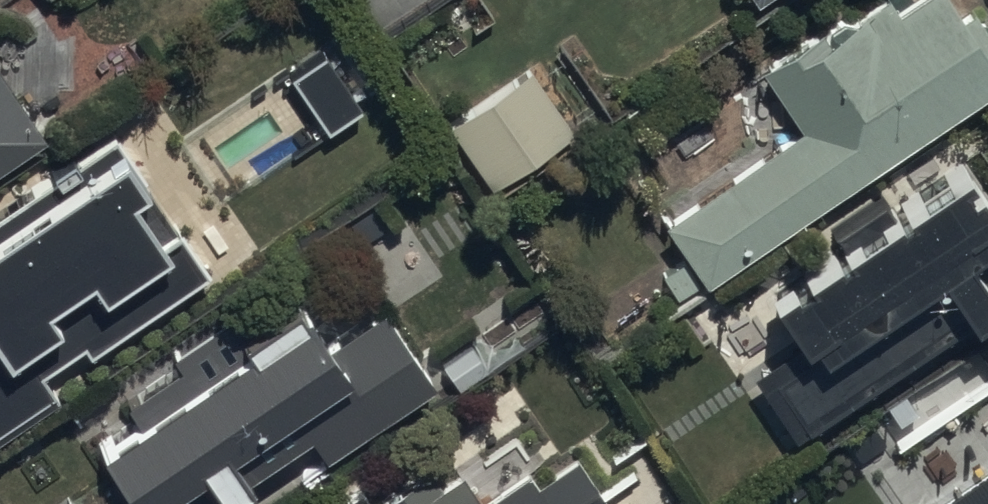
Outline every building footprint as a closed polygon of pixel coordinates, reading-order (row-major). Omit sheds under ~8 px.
[(987,71),(987,28),(968,0),(857,0),(846,7),(841,0),(834,0),(755,54),(795,113),(657,208),(699,269),(987,71)] [(358,96),(319,45),(289,67),(327,119),(358,96)] [(535,72),(526,57),(437,113),(477,176),(572,117),(565,105),(578,97),(554,60),(535,72)] [(40,123),(0,65),(0,150),(40,123)] [(202,263),(111,130),(0,206),(0,425),(55,388),(37,362),(77,334),(84,344),(202,263)] [(790,423),(960,311),(966,320),(987,305),(987,290),(979,277),(987,271),(987,198),(985,200),(950,148),(911,174),(920,188),(892,207),(874,180),(820,215),(831,233),(793,258),(802,271),(766,294),(789,329),(746,357),(790,423)] [(421,374),(369,296),(313,334),(285,293),(249,317),(236,298),(167,343),(173,351),(114,390),(129,413),(90,439),(128,494),(113,503),(213,503),(209,497),(242,475),(239,470),(303,426),(316,445),(421,374)] [(618,493),(606,501),(567,444),(527,471),(520,460),(474,490),(453,458),(430,473),(418,455),(355,497),(360,503),(625,503),(618,493)] [(912,503),(987,503),(987,454),(912,503)]
